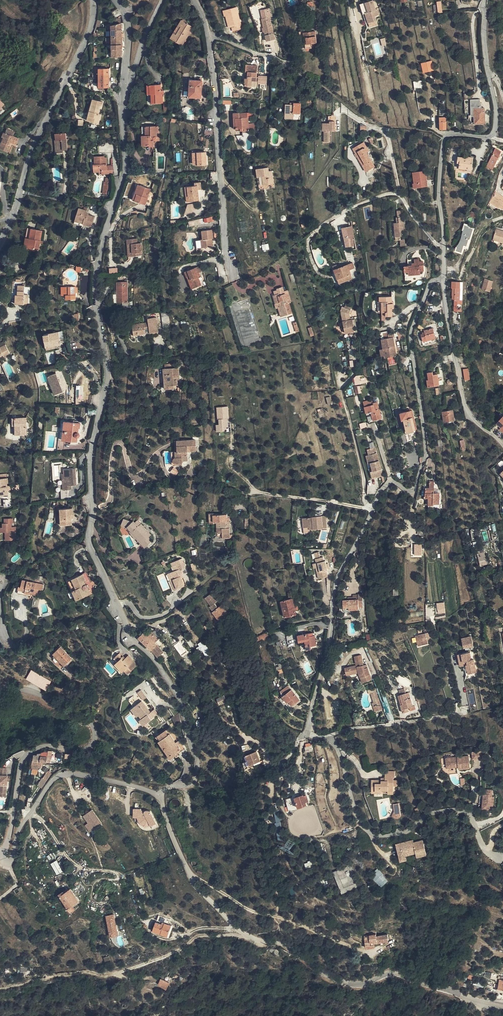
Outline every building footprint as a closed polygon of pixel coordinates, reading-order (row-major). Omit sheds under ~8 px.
[(359,4),(362,14),(365,14),(368,23),(375,21),(374,17),(378,15),(376,10),(375,10),(372,0),(367,2),(359,4)] [(236,7),(225,10),(226,16),(229,28),(232,27),(233,32),(242,29),(236,7)] [(261,11),(263,18),(268,17),(270,17),(268,9),(261,11)] [(268,17),(263,18),(262,19),(267,42),(275,40),(270,19),(269,20),(268,17)] [(193,27),(182,20),(171,38),(183,45),(193,27)] [(122,23),(116,25),(112,26),(112,57),(121,56),(122,50),(122,23)] [(315,31),(304,33),(304,38),(306,38),(307,44),(311,44),(312,48),(317,47),(315,31)] [(246,65),(246,72),(248,72),(248,78),(245,78),(245,86),(251,86),(252,81),(256,81),(258,66),(246,65)] [(109,87),(109,69),(99,69),(99,87),(109,87)] [(203,81),(200,81),(189,80),(188,99),(195,99),(195,103),(196,103),(196,104),(201,104),(202,98),(201,98),(203,81)] [(150,85),(150,94),(151,94),(152,103),(163,103),(163,94),(163,93),(162,93),(161,91),(161,84),(150,85)] [(93,112),(90,111),(87,121),(99,124),(101,114),(99,113),(101,106),(102,106),(103,102),(93,99),(91,109),(93,109),(93,112)] [(485,124),(485,108),(482,108),(480,108),(480,103),(480,99),(472,99),(472,102),(470,102),(471,106),(472,107),(472,109),(474,109),(474,116),(474,124),(485,124)] [(286,104),(285,118),(293,119),(294,113),(301,114),(301,103),(294,103),(294,105),(286,104)] [(239,113),(233,113),(234,119),(236,119),(236,129),(241,129),(242,129),(243,131),(250,131),(249,124),(249,114),(247,114),(247,113),(239,113)] [(330,123),(328,123),(328,126),(323,126),(323,131),(324,131),(324,142),(331,142),(331,131),(335,131),(335,121),(330,121),(330,123)] [(158,132),(158,126),(146,126),(146,136),(142,136),(142,145),(154,145),(154,140),(156,141),(157,140),(158,139),(157,138),(157,132),(158,132)] [(5,133),(3,137),(0,146),(0,148),(8,152),(11,146),(9,145),(10,142),(12,143),(16,145),(19,138),(13,136),(14,132),(7,129),(5,133)] [(56,141),(55,141),(55,150),(63,149),(63,150),(68,150),(67,139),(66,133),(55,134),(56,141)] [(365,164),(363,166),(366,172),(375,167),(367,153),(369,152),(364,142),(353,148),(356,153),(358,152),(365,164)] [(501,152),(496,149),(487,167),(492,170),(501,152)] [(206,152),(195,152),(196,164),(196,165),(207,165),(206,152)] [(356,153),(363,166),(365,164),(358,152),(356,153)] [(105,156),(95,157),(95,164),(94,164),(94,172),(99,172),(102,172),(102,174),(113,174),(113,167),(107,167),(107,158),(105,158),(105,156)] [(465,159),(465,158),(458,157),(458,163),(460,163),(459,168),(468,169),(468,167),(472,168),(473,158),(469,157),(469,159),(465,159)] [(268,167),(257,169),(258,178),(263,177),(264,185),(259,186),(260,190),(267,189),(275,188),(272,171),(269,171),(268,167)] [(424,181),(427,180),(425,171),(413,172),(414,183),(413,183),(413,188),(425,187),(424,181)] [(154,193),(151,191),(151,189),(141,185),(135,201),(149,206),(154,193)] [(198,185),(195,186),(184,187),(186,197),(189,197),(190,202),(199,201),(199,196),(197,196),(197,193),(198,193),(198,190),(198,185)] [(490,204),(498,208),(499,207),(502,209),(502,204),(502,197),(496,193),(490,204)] [(79,208),(76,219),(82,220),(81,225),(83,226),(83,224),(92,227),(95,217),(89,215),(90,214),(87,213),(88,211),(84,209),(79,208)] [(394,223),(395,237),(400,237),(403,236),(403,232),(406,231),(405,220),(403,220),(403,217),(398,217),(399,222),(397,223),(394,223)] [(457,247),(456,251),(462,252),(462,250),(464,245),(468,246),(473,228),(469,227),(470,226),(465,224),(463,230),(464,230),(463,234),(462,234),(460,240),(457,246),(456,246),(457,247)] [(352,236),(353,235),(351,226),(342,228),(344,237),(346,247),(354,246),(353,238),(352,236)] [(35,247),(40,248),(41,243),(41,241),(43,231),(28,228),(24,249),(34,252),(35,249),(35,247)] [(202,248),(213,246),(213,241),(211,241),(211,239),(213,239),(214,239),(212,230),(203,231),(204,236),(202,236),(203,240),(201,240),(202,248)] [(500,233),(501,231),(496,230),(493,240),(502,243),(502,233),(500,233)] [(137,239),(128,239),(128,244),(134,244),(134,246),(133,247),(133,256),(142,256),(141,243),(138,243),(137,239)] [(63,250),(65,251),(71,242),(75,245),(77,243),(71,240),(63,250)] [(412,265),(405,266),(405,272),(409,272),(409,275),(420,274),(420,271),(424,271),(423,261),(420,262),(419,259),(415,259),(415,263),(415,265),(412,265)] [(348,265),(338,268),(334,270),(338,279),(339,284),(352,279),(352,276),(351,274),(350,270),(348,265)] [(187,277),(190,276),(194,288),(202,285),(198,277),(197,274),(200,273),(202,272),(200,266),(199,267),(198,267),(191,269),(190,267),(187,269),(188,271),(185,272),(187,277)] [(490,292),(493,282),(485,279),(482,290),(490,292)] [(128,287),(128,282),(117,282),(117,302),(122,302),(128,302),(128,287)] [(25,285),(19,285),(18,292),(18,295),(16,295),(16,304),(29,305),(29,295),(25,294),(25,285)] [(76,286),(67,286),(67,295),(67,299),(76,299),(76,293),(78,293),(78,287),(77,287),(76,286)] [(274,291),(275,295),(279,293),(280,295),(286,294),(289,303),(290,303),(292,303),(289,291),(285,292),(283,287),(277,289),(277,290),(274,291)] [(279,293),(275,295),(273,295),(276,304),(279,303),(283,316),(293,313),(290,303),(289,303),(286,294),(280,295),(279,293)] [(382,311),(382,312),(386,312),(386,316),(387,316),(392,316),(392,308),(394,308),(394,302),(392,302),(392,296),(380,296),(380,302),(378,302),(378,312),(381,312),(381,311),(382,311)] [(279,303),(276,304),(275,304),(277,309),(278,308),(280,313),(281,317),(283,316),(279,303)] [(150,333),(159,332),(156,317),(148,318),(149,322),(149,324),(144,325),(144,323),(133,324),(134,332),(138,332),(138,335),(146,333),(145,330),(150,329),(150,333)] [(347,321),(344,321),(343,322),(345,333),(355,331),(354,326),(353,320),(347,321)] [(424,330),(425,332),(425,333),(423,334),(421,334),(423,342),(436,338),(433,328),(424,330)] [(59,332),(44,335),(46,347),(57,345),(61,344),(61,341),(59,332)] [(388,357),(397,356),(396,351),(394,351),(393,347),(395,347),(394,337),(389,338),(385,339),(382,339),(383,349),(384,356),(385,358),(388,357)] [(3,355),(4,357),(11,354),(6,345),(0,348),(1,350),(0,351),(0,357),(3,355)] [(178,377),(180,377),(179,368),(175,368),(165,369),(166,375),(167,374),(168,386),(174,385),(179,385),(178,380),(178,377)] [(174,388),(174,385),(168,386),(167,374),(166,375),(165,369),(164,369),(165,389),(174,388)] [(427,373),(428,380),(429,387),(440,385),(438,374),(433,375),(433,372),(427,373)] [(56,373),(48,376),(55,395),(63,392),(56,373)] [(362,384),(360,375),(352,377),(354,385),(362,384)] [(369,423),(377,422),(376,420),(382,418),(378,402),(373,404),(373,405),(365,407),(369,423)] [(89,414),(96,415),(97,412),(97,411),(97,410),(97,409),(97,408),(96,407),(95,406),(90,406),(89,414)] [(215,425),(216,432),(225,431),(225,427),(229,427),(227,406),(216,407),(218,425),(215,425)] [(411,411),(406,412),(400,413),(402,420),(404,419),(407,431),(414,430),(415,429),(413,417),(414,417),(412,410),(411,411)] [(453,410),(443,412),(444,422),(454,420),(453,410)] [(27,424),(27,422),(26,418),(15,418),(16,435),(27,434),(27,426),(25,426),(25,424),(27,424)] [(404,419),(402,420),(406,435),(415,433),(414,430),(407,431),(404,419)] [(70,441),(77,442),(78,437),(79,437),(80,436),(80,435),(80,434),(79,433),(78,433),(79,428),(80,428),(81,423),(73,423),(68,422),(68,430),(66,430),(65,440),(70,441)] [(188,461),(187,455),(185,455),(185,452),(187,452),(196,451),(196,440),(177,441),(178,451),(175,451),(176,458),(174,459),(174,460),(174,461),(174,462),(175,463),(176,464),(182,463),(182,461),(188,461)] [(183,466),(182,463),(176,464),(175,463),(174,462),(174,461),(174,460),(174,459),(176,458),(175,451),(171,452),(172,465),(174,466),(183,466)] [(372,479),(382,476),(383,476),(377,453),(369,455),(366,455),(369,464),(371,463),(373,471),(370,472),(372,479)] [(76,469),(64,469),(64,474),(65,486),(63,486),(63,490),(72,490),(72,486),(77,485),(76,469)] [(8,494),(7,483),(8,483),(8,474),(0,475),(0,495),(8,494)] [(427,490),(434,490),(434,485),(430,485),(430,488),(424,488),(424,500),(427,500),(427,505),(429,505),(429,497),(426,497),(427,490)] [(434,493),(434,490),(427,490),(426,497),(429,497),(429,505),(434,505),(434,504),(439,504),(440,493),(434,493)] [(65,525),(72,525),(72,518),(71,515),(73,515),(73,508),(60,509),(61,521),(65,520),(65,525)] [(227,518),(227,514),(215,515),(213,515),(213,514),(209,514),(210,523),(213,523),(214,523),(214,522),(219,522),(222,521),(222,528),(219,529),(217,529),(217,533),(222,533),(223,539),(230,538),(230,534),(229,521),(227,521),(227,518)] [(310,520),(309,518),(303,518),(304,528),(310,527),(310,530),(327,528),(326,515),(312,517),(312,520),(310,520)] [(3,527),(3,532),(6,532),(6,540),(16,540),(16,527),(12,527),(12,524),(13,524),(13,519),(5,519),(5,523),(3,523),(3,527)] [(135,523),(133,521),(132,522),(124,519),(121,525),(127,527),(128,526),(142,542),(141,543),(145,548),(152,542),(149,538),(151,535),(141,524),(139,526),(135,523)] [(128,526),(127,527),(126,528),(131,534),(130,534),(140,545),(139,545),(143,549),(145,548),(141,543),(142,542),(128,526)] [(320,578),(326,577),(328,576),(326,571),(328,571),(327,569),(326,564),(326,561),(324,561),(323,557),(321,558),(316,559),(317,563),(319,563),(320,567),(317,568),(320,578)] [(182,559),(177,561),(178,564),(173,566),(174,571),(168,574),(170,581),(172,580),(174,585),(176,584),(177,589),(183,586),(181,579),(183,578),(180,570),(185,569),(182,559)] [(95,590),(87,572),(78,577),(68,581),(73,591),(76,589),(80,598),(95,591),(95,590)] [(68,581),(78,577),(77,575),(66,580),(76,600),(80,598),(76,589),(73,591),(68,581)] [(40,589),(43,590),(44,585),(23,580),(21,587),(19,587),(18,593),(25,595),(25,593),(30,594),(30,592),(39,594),(40,589)] [(173,590),(177,589),(176,584),(174,585),(172,580),(170,581),(169,581),(173,590)] [(218,601),(212,594),(206,599),(212,606),(210,607),(213,611),(218,608),(215,604),(218,601)] [(349,600),(344,600),(344,604),(344,607),(350,607),(350,610),(359,609),(359,607),(363,607),(363,595),(358,595),(358,597),(358,600),(349,600)] [(286,617),(296,614),(297,614),(296,610),(295,607),(293,599),(290,600),(282,602),(286,617)] [(436,603),(437,614),(445,613),(444,602),(436,603)] [(159,639),(151,631),(147,634),(144,632),(139,637),(149,647),(158,657),(164,652),(155,643),(159,639)] [(308,637),(307,634),(299,636),(300,642),(306,641),(307,649),(317,647),(315,636),(311,637),(308,637)] [(429,634),(419,637),(422,647),(432,644),(429,634)] [(471,647),(474,646),(472,636),(462,638),(465,648),(471,647)] [(205,657),(210,653),(202,642),(197,646),(205,657)] [(54,653),(57,657),(62,662),(65,665),(72,658),(61,647),(54,653)] [(123,650),(120,652),(114,658),(118,661),(115,664),(119,669),(121,667),(124,670),(128,674),(132,670),(129,666),(134,661),(123,650)] [(471,664),(468,665),(470,674),(481,671),(478,659),(475,660),(474,657),(475,657),(474,652),(466,654),(467,662),(471,661),(471,664)] [(62,662),(57,657),(53,660),(59,666),(62,662)] [(137,665),(134,661),(129,666),(132,670),(137,665)] [(358,666),(346,669),(347,675),(359,672),(363,683),(372,679),(368,668),(365,669),(364,665),(361,666),(358,667),(358,666)] [(52,681),(32,670),(27,679),(47,690),(52,681)] [(408,699),(406,694),(403,684),(398,685),(400,695),(403,704),(401,705),(404,713),(409,711),(408,708),(408,706),(409,705),(410,708),(413,707),(411,698),(408,699)] [(284,697),(287,701),(288,699),(289,701),(293,706),(300,700),(289,685),(281,691),(284,697)] [(376,688),(368,690),(369,694),(371,694),(374,703),(372,703),(375,710),(382,707),(376,688)] [(142,700),(147,697),(141,690),(137,693),(142,700)] [(225,695),(218,698),(221,704),(227,701),(225,695)] [(140,720),(144,725),(152,719),(151,718),(148,715),(151,713),(142,701),(134,707),(139,715),(143,712),(146,715),(140,720)] [(151,718),(158,713),(154,709),(151,713),(148,715),(151,718)] [(179,713),(172,718),(176,726),(179,724),(182,723),(179,713)] [(171,727),(168,730),(181,750),(177,753),(178,754),(185,749),(171,727)] [(158,736),(154,730),(152,731),(172,759),(174,758),(174,757),(175,756),(174,755),(172,756),(169,751),(168,752),(161,741),(161,740),(158,736)] [(168,730),(158,736),(161,740),(161,741),(168,752),(169,751),(172,756),(174,755),(175,756),(177,759),(180,757),(178,754),(177,753),(181,750),(168,730)] [(257,751),(247,755),(251,765),(261,761),(257,751)] [(44,752),(41,753),(40,761),(46,762),(47,756),(48,753),(44,752)] [(40,761),(41,753),(38,753),(37,755),(34,754),(33,760),(31,765),(39,767),(39,763),(40,761)] [(484,755),(474,757),(475,764),(485,762),(484,755)] [(472,768),(470,756),(448,758),(449,768),(460,767),(460,769),(472,768)] [(43,778),(46,781),(51,774),(47,771),(43,778)] [(372,783),(372,789),(376,789),(376,793),(382,793),(382,790),(388,791),(388,792),(394,792),(394,786),(397,786),(398,785),(398,782),(397,781),(394,781),(394,778),(395,778),(395,772),(386,771),(385,777),(384,778),(384,781),(381,781),(381,780),(375,780),(375,783),(372,783)] [(495,810),(495,797),(493,797),(493,790),(487,790),(487,794),(485,795),(485,810),(495,810)] [(296,797),(299,808),(307,805),(306,802),(304,797),(304,795),(296,797)] [(158,823),(150,810),(134,809),(135,817),(139,817),(140,823),(146,827),(152,826),(158,823)] [(88,822),(93,830),(101,823),(92,810),(84,815),(88,822)] [(395,844),(399,863),(407,861),(406,857),(415,855),(416,858),(426,856),(423,840),(413,842),(413,840),(395,844)] [(57,875),(62,872),(56,861),(51,864),(57,875)] [(332,872),(341,894),(356,888),(351,875),(346,877),(343,868),(332,872)] [(370,876),(383,888),(390,881),(377,869),(370,876)] [(80,882),(71,888),(77,896),(84,890),(84,889),(81,882),(80,882)] [(65,892),(64,891),(59,894),(69,907),(74,904),(79,900),(77,896),(71,888),(65,892)] [(111,936),(119,935),(115,914),(107,916),(111,936)] [(154,931),(168,935),(171,925),(168,924),(169,921),(170,919),(158,915),(157,920),(162,922),(165,923),(164,925),(162,924),(156,922),(154,931)] [(365,936),(367,948),(375,946),(375,945),(375,941),(377,941),(377,942),(388,941),(387,935),(376,937),(376,934),(365,936)] [(433,944),(427,940),(424,945),(429,949),(433,944)]
